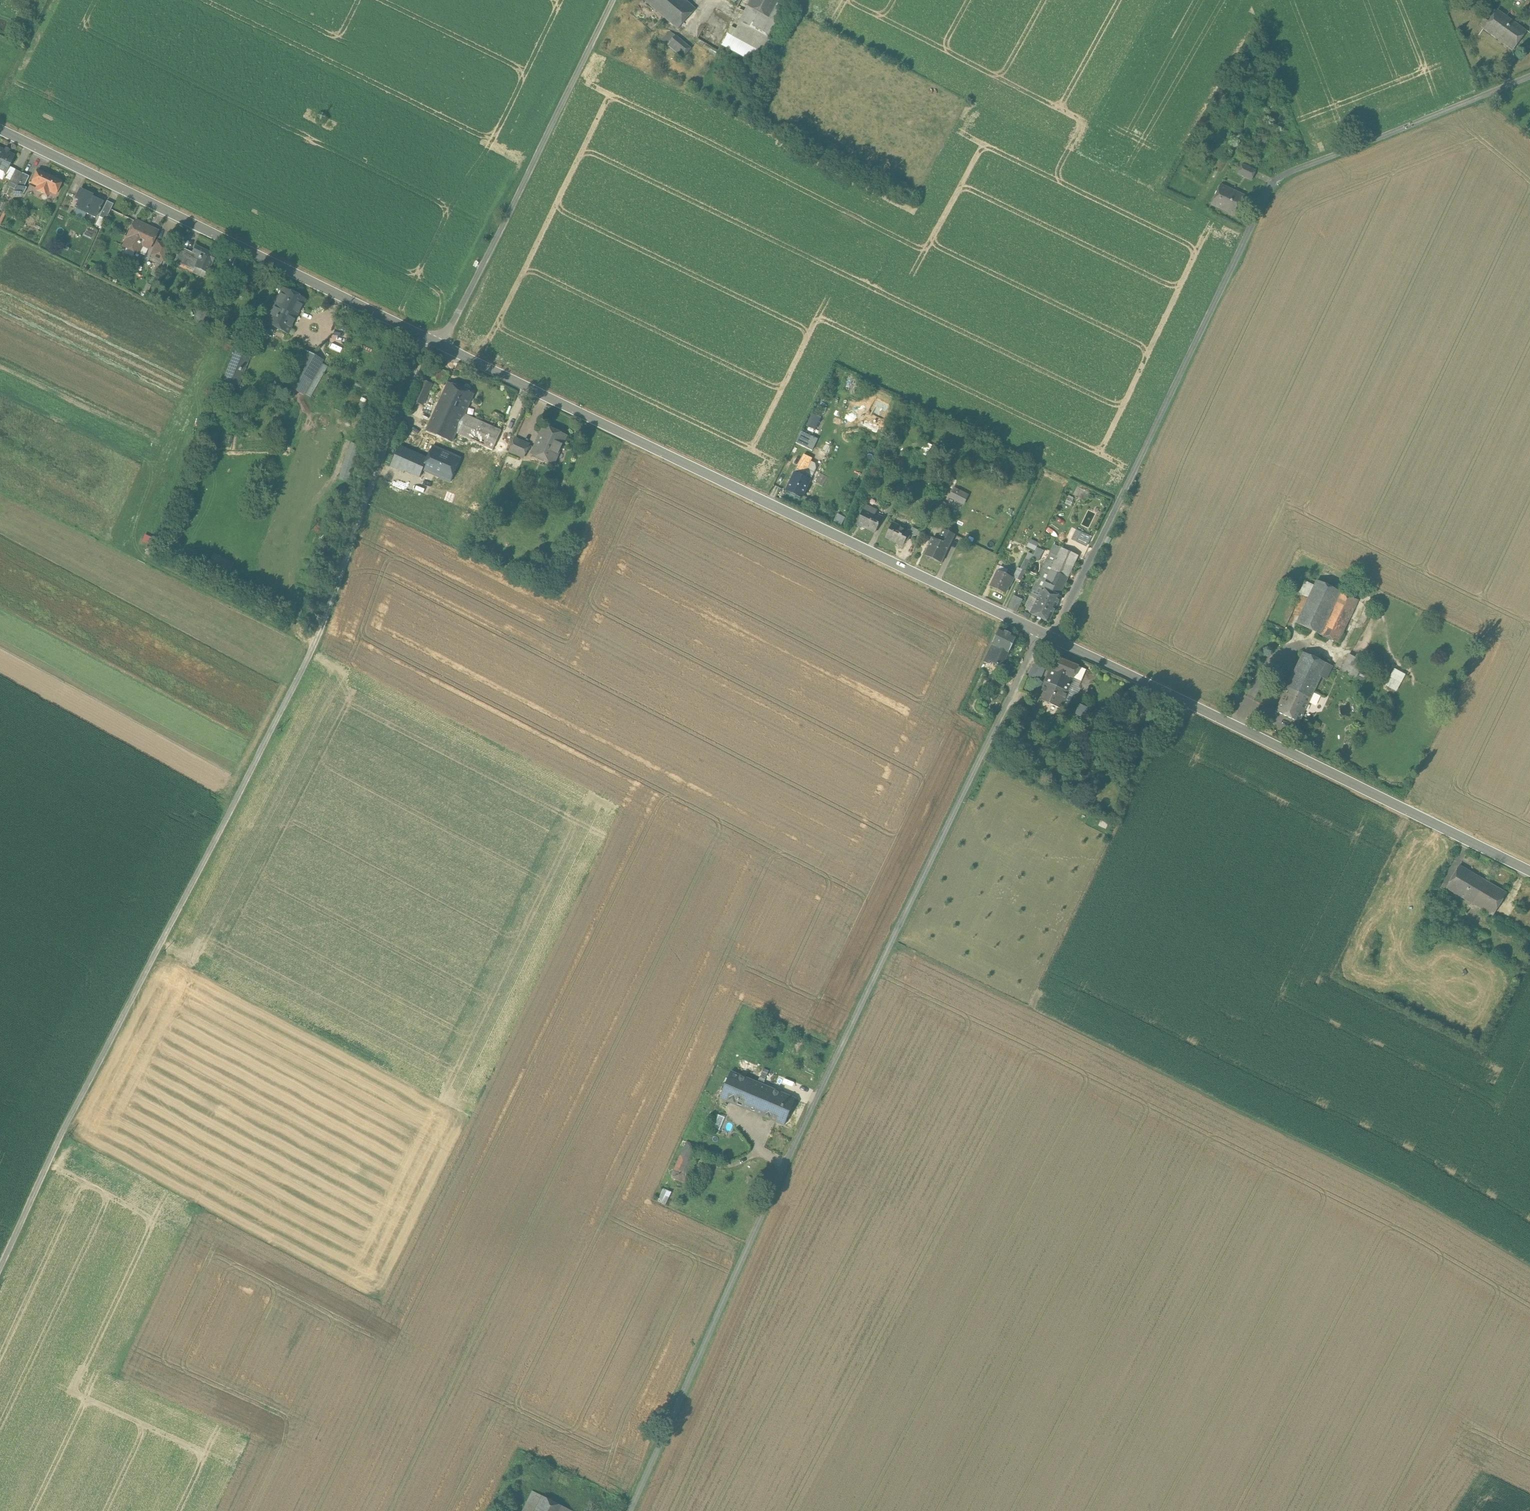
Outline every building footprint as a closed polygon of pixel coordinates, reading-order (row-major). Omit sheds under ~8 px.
[(658,12),(663,5),(661,3),(663,0),(644,0),(658,12)] [(661,3),(663,5),(658,12),(679,30),(696,10),(684,0),(663,0),(661,3)] [(748,7),(751,1),(750,0),(741,0),(737,8),(745,12),(736,29),(732,36),(764,53),(789,6),(792,0),(780,0),(770,18),(748,7)] [(748,7),(770,18),(780,0),(752,0),(751,1),(748,7)] [(789,6),(795,9),(799,0),(792,0),(789,6)] [(1512,21),(1497,10),(1489,22),(1484,29),(1483,29),(1498,40),(1512,21)] [(1485,18),(1479,25),(1484,29),(1489,22),(1485,18)] [(1526,32),(1512,21),(1498,40),(1513,50),(1526,32)] [(764,53),(732,36),(736,29),(731,26),(721,45),(758,64),(764,53)] [(671,31),(663,40),(668,44),(675,35),(671,31)] [(691,49),(675,35),(668,44),(683,58),(691,49)] [(1500,79),(1496,68),(1490,71),(1495,82),(1500,79)] [(0,148),(0,179),(2,180),(3,179),(9,182),(15,170),(9,167),(14,156),(0,148)] [(1256,170),(1242,164),(1237,174),(1251,180),(1256,170)] [(15,170),(9,182),(16,186),(22,173),(15,170)] [(61,182),(37,171),(32,183),(38,186),(36,190),(47,195),(49,191),(56,194),(61,182)] [(16,186),(14,189),(24,194),(27,188),(24,187),(29,177),(22,173),(16,186)] [(1245,197),(1221,185),(1211,204),(1235,216),(1245,197)] [(92,196),(80,190),(76,198),(79,200),(75,208),(95,218),(102,203),(91,198),(92,196)] [(107,201),(99,217),(106,220),(113,204),(107,201)] [(157,233),(133,222),(126,239),(127,239),(123,248),(133,253),(137,245),(139,246),(140,245),(149,249),(157,233)] [(169,248),(157,242),(151,255),(163,261),(169,248)] [(215,254),(195,245),(191,253),(188,252),(182,264),(193,269),(194,265),(207,271),(215,254)] [(181,248),(175,261),(182,264),(188,252),(181,248)] [(306,300),(282,288),(265,323),(288,334),(306,300)] [(252,350),(237,344),(223,382),(227,384),(226,387),(231,389),(232,385),(238,388),(252,350)] [(305,350),(286,385),(303,395),(323,360),(305,350)] [(449,372),(437,367),(431,378),(444,384),(449,372)] [(422,380),(413,401),(422,405),(431,384),(422,380)] [(472,394),(447,383),(438,404),(463,415),(463,414),(472,394)] [(463,415),(438,404),(429,425),(424,423),(422,429),(451,441),(463,415)] [(807,427),(817,429),(821,416),(811,413),(807,427)] [(501,431),(463,414),(463,415),(451,441),(488,458),(501,431)] [(566,436),(544,426),(532,453),(554,463),(566,436)] [(802,430),(796,442),(813,450),(819,438),(802,430)] [(529,445),(515,439),(510,451),(524,457),(529,445)] [(399,446),(390,467),(402,472),(403,470),(411,452),(399,446)] [(460,458),(432,446),(427,458),(422,469),(450,481),(454,470),(460,458)] [(427,458),(411,452),(403,470),(418,477),(422,469),(427,458)] [(811,458),(804,455),(799,465),(806,468),(811,458)] [(460,458),(454,470),(460,473),(465,461),(460,458)] [(799,465),(795,474),(801,477),(806,468),(799,465)] [(450,481),(422,469),(418,477),(446,489),(449,483),(450,481)] [(460,473),(454,470),(450,481),(449,483),(454,485),(460,473)] [(815,482),(823,485),(827,476),(820,472),(815,482)] [(794,474),(787,489),(802,497),(809,481),(801,477),(795,474),(794,474)] [(531,476),(527,484),(532,486),(535,478),(531,476)] [(266,486),(258,482),(252,494),(260,498),(266,486)] [(952,486),(946,504),(963,509),(969,492),(952,486)] [(982,497),(976,509),(984,513),(990,502),(982,497)] [(940,501),(934,513),(941,516),(947,504),(940,501)] [(877,512),(866,506),(858,524),(875,532),(881,518),(875,515),(877,512)] [(838,513),(834,521),(841,525),(846,517),(838,513)] [(898,529),(891,526),(885,537),(903,545),(910,532),(900,527),(898,529)] [(1071,539),(1088,546),(1092,535),(1076,529),(1071,539)] [(937,540),(933,538),(925,555),(926,556),(928,560),(932,559),(940,563),(953,535),(942,530),(937,540)] [(1033,540),(1029,548),(1035,550),(1039,543),(1033,540)] [(1052,552),(1049,559),(1055,562),(1062,548),(1055,545),(1052,552)] [(1036,553),(1049,559),(1052,552),(1039,546),(1036,553)] [(1078,556),(1062,548),(1055,562),(1072,569),(1078,556)] [(1029,552),(1025,559),(1030,562),(1033,555),(1029,552)] [(1030,562),(1025,559),(1020,569),(1026,571),(1030,562)] [(1049,559),(1036,585),(1042,588),(1055,562),(1049,559)] [(1038,598),(1056,607),(1061,596),(1059,596),(1072,569),(1055,562),(1042,588),(1038,598)] [(1021,580),(1026,571),(1020,569),(1018,568),(1014,576),(1021,580)] [(1014,578),(998,570),(990,587),(1005,594),(1009,586),(1009,587),(1014,578)] [(1358,600),(1317,581),(1314,586),(1309,597),(1296,623),(1337,642),(1358,600)] [(1309,597),(1314,586),(1305,581),(1300,593),(1309,597)] [(1042,588),(1036,585),(1035,588),(1036,588),(1037,590),(1034,596),(1038,598),(1042,588)] [(1017,610),(1022,599),(1014,595),(1008,607),(1017,610)] [(1056,607),(1038,598),(1031,613),(1049,622),(1056,607)] [(1016,638),(1000,630),(992,646),(1009,654),(1016,638)] [(1009,654),(992,646),(984,663),(990,666),(991,663),(1002,668),(1009,654)] [(1333,666),(1303,653),(1287,687),(1311,698),(1321,677),(1327,679),(1333,666)] [(1349,654),(1340,671),(1345,674),(1350,663),(1356,666),(1359,659),(1355,657),(1349,654)] [(1080,669),(1055,658),(1049,670),(1054,672),(1048,685),(1070,695),(1080,669)] [(1364,662),(1359,659),(1356,666),(1350,663),(1345,674),(1355,679),(1358,673),(1364,662)] [(1035,664),(1030,676),(1040,680),(1045,669),(1035,664)] [(1394,669),(1385,686),(1396,692),(1405,675),(1394,669)] [(1358,673),(1355,679),(1362,683),(1365,677),(1358,673)] [(1007,684),(995,678),(992,684),(1003,690),(1007,684)] [(1070,695),(1048,685),(1041,701),(1063,711),(1070,695)] [(1311,698),(1287,687),(1275,711),(1299,722),(1311,698)] [(1040,710),(1028,705),(1024,716),(1036,721),(1040,710)] [(1506,893),(1459,865),(1446,888),(1493,915),(1506,893)] [(743,1060),(741,1067),(753,1070),(755,1063),(743,1060)] [(774,1090),(731,1072),(720,1098),(763,1115),(774,1090)] [(796,1099),(774,1090),(763,1115),(785,1125),(796,1099)] [(686,1141),(671,1175),(686,1182),(701,1148),(686,1141)] [(664,1188),(658,1201),(666,1205),(671,1192),(664,1188)] [(533,1489),(522,1510),(574,1510),(575,1509),(533,1489)]
